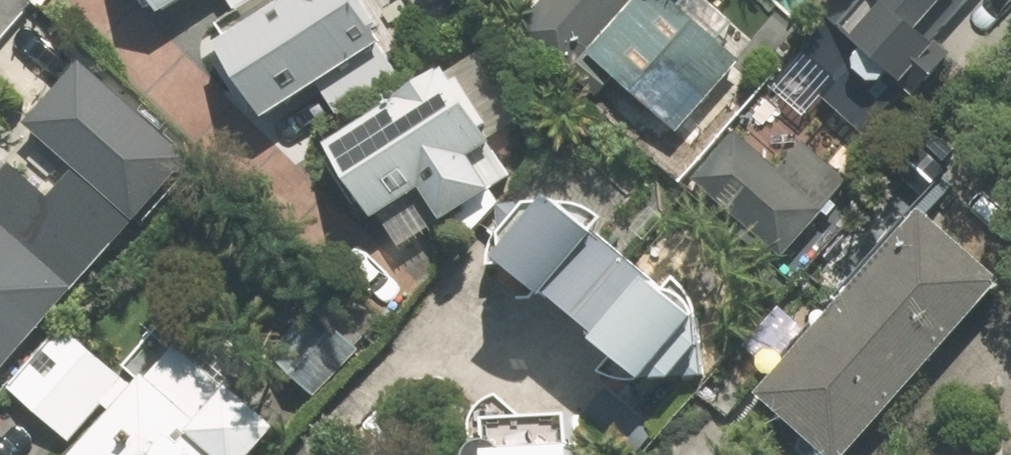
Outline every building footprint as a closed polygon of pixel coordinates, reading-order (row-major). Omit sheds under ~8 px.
[(155,21),(188,0),(142,0),(155,21)] [(210,51),(258,128),(317,91),(336,121),(400,81),(349,0),(293,0),(210,51)] [(233,14),(256,0),(224,0),(233,14)] [(518,35),(565,77),(633,0),(549,0),(518,35)] [(589,59),(669,129),(732,58),(667,0),(642,0),(589,59)] [(791,15),(804,0),(775,0),(791,15)] [(823,19),(904,91),(937,54),(918,38),(952,0),(840,0),(823,19)] [(789,72),(864,138),(896,102),(820,36),(789,72)] [(188,163),(80,67),(25,128),(37,139),(0,181),(0,372),(188,163)] [(441,77),(318,154),(366,230),(420,196),(439,227),(489,195),(468,162),(487,150),(441,77)] [(694,185),(781,262),(851,184),(803,141),(775,172),(736,137),(694,185)] [(638,399),(698,332),(549,201),(489,268),(638,399)] [(1002,288),(916,212),(752,397),(818,454),(854,454),(1002,288)] [(272,359),(312,395),(353,350),(313,314),(272,359)] [(8,389),(67,442),(125,377),(66,324),(8,389)] [(270,437),(174,351),(80,454),(253,454),(270,437)] [(606,393),(581,422),(620,454),(638,454),(655,435),(606,393)] [(573,418),(487,422),(489,454),(575,454),(573,418)]
